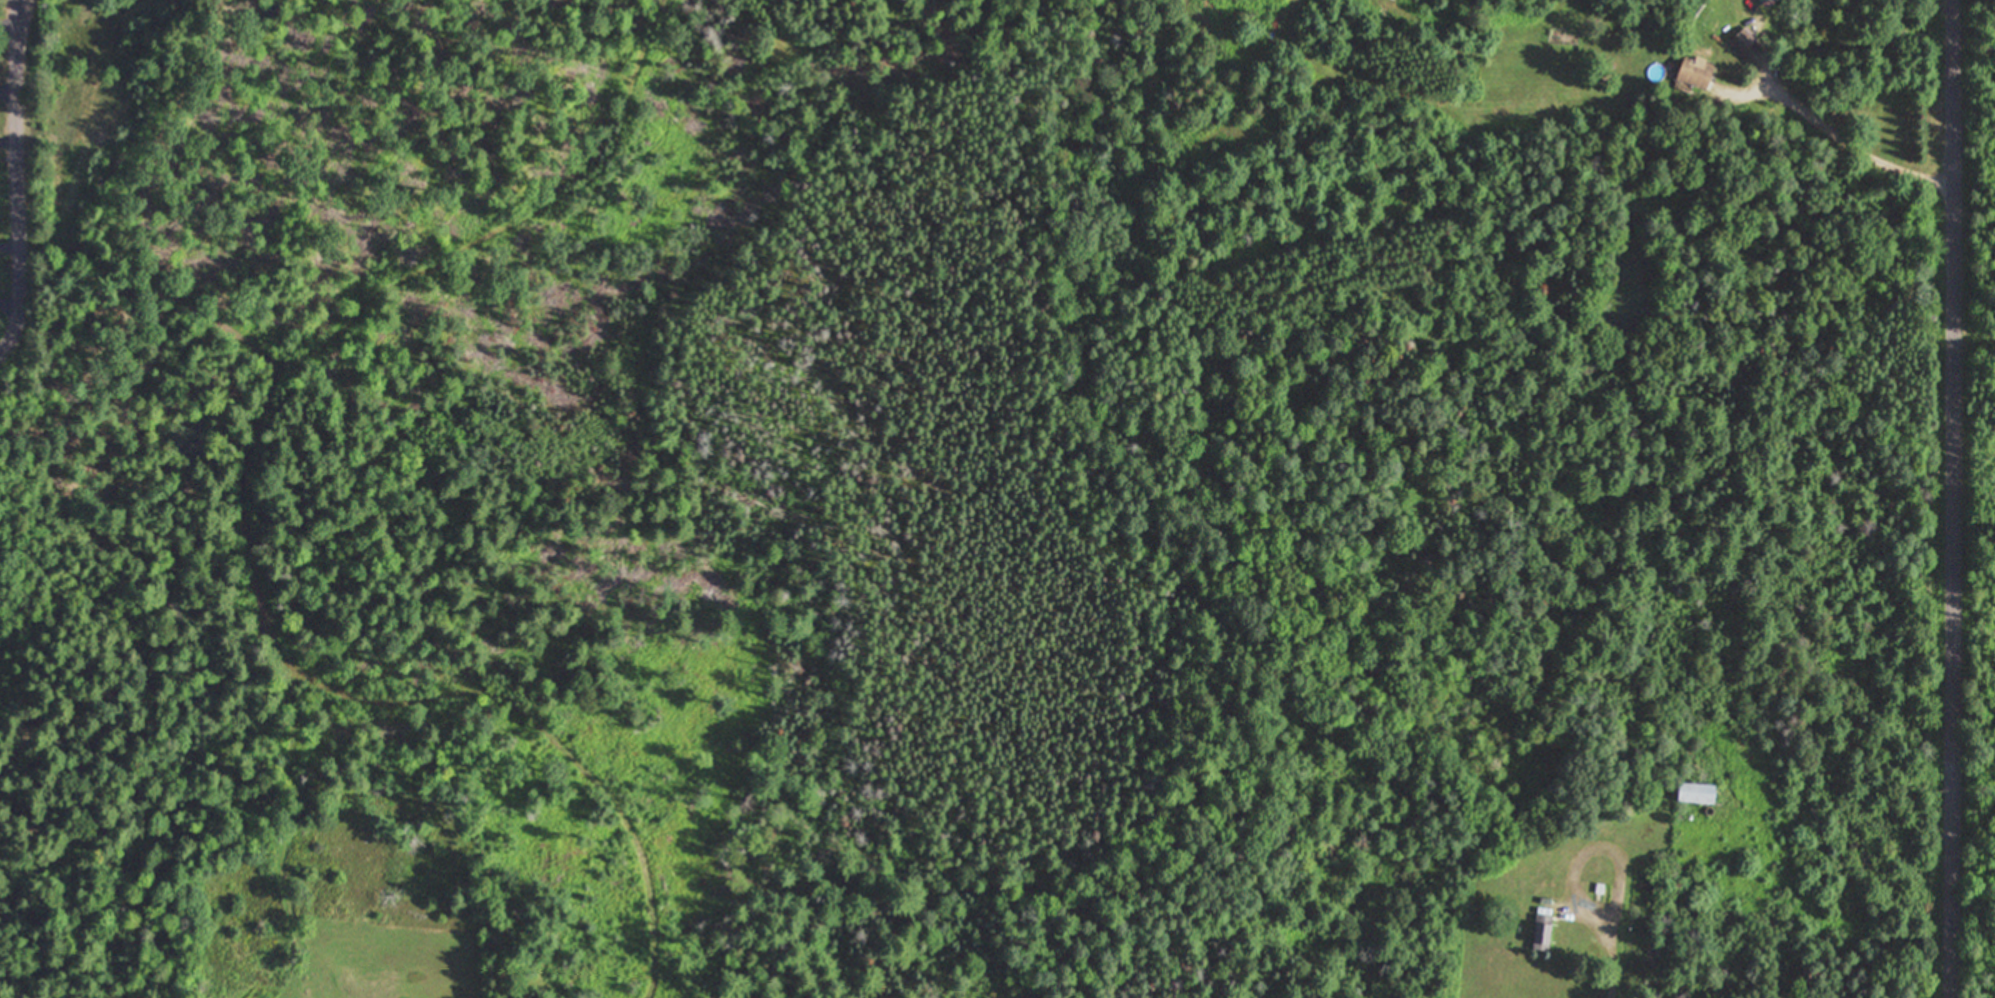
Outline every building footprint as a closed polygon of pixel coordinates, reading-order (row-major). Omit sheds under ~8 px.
[(1763,49),(1747,28),(1729,40),(1745,62),(1763,49)] [(1686,53),(1677,81),(1709,90),(1716,66),(1708,63),(1709,60),(1686,53)] [(1717,784),(1680,783),(1680,803),(1717,804),(1717,784)] [(1555,917),(1538,914),(1532,948),(1549,952),(1555,917)]
